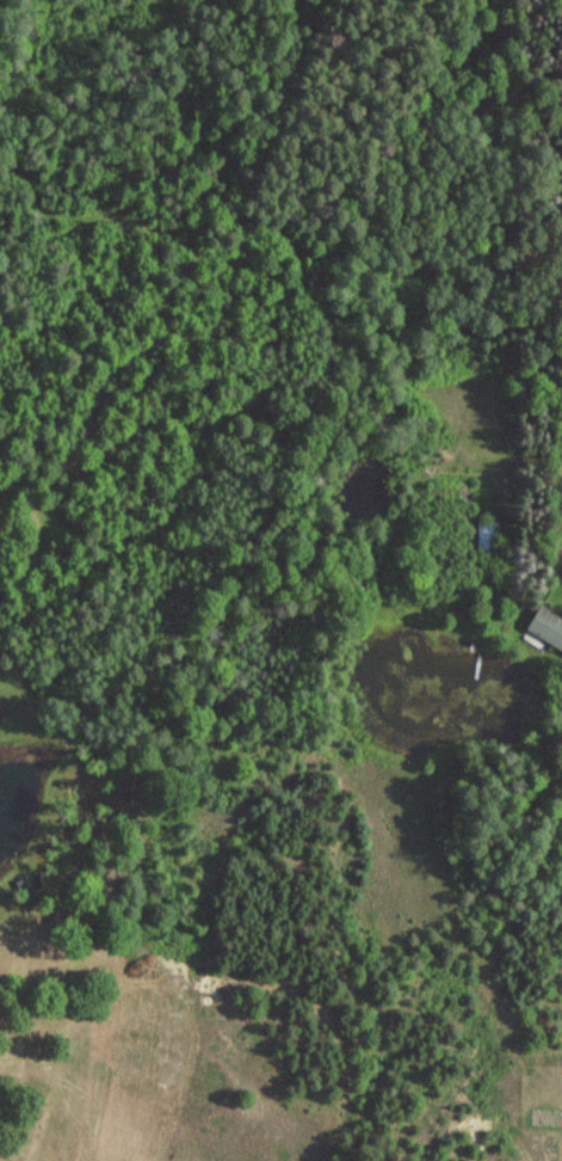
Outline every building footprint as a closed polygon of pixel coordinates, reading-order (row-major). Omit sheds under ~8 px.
[(495,557),(495,522),(474,522),(474,557),(495,557)] [(534,602),(519,631),(561,653),(561,616),(534,602)]
